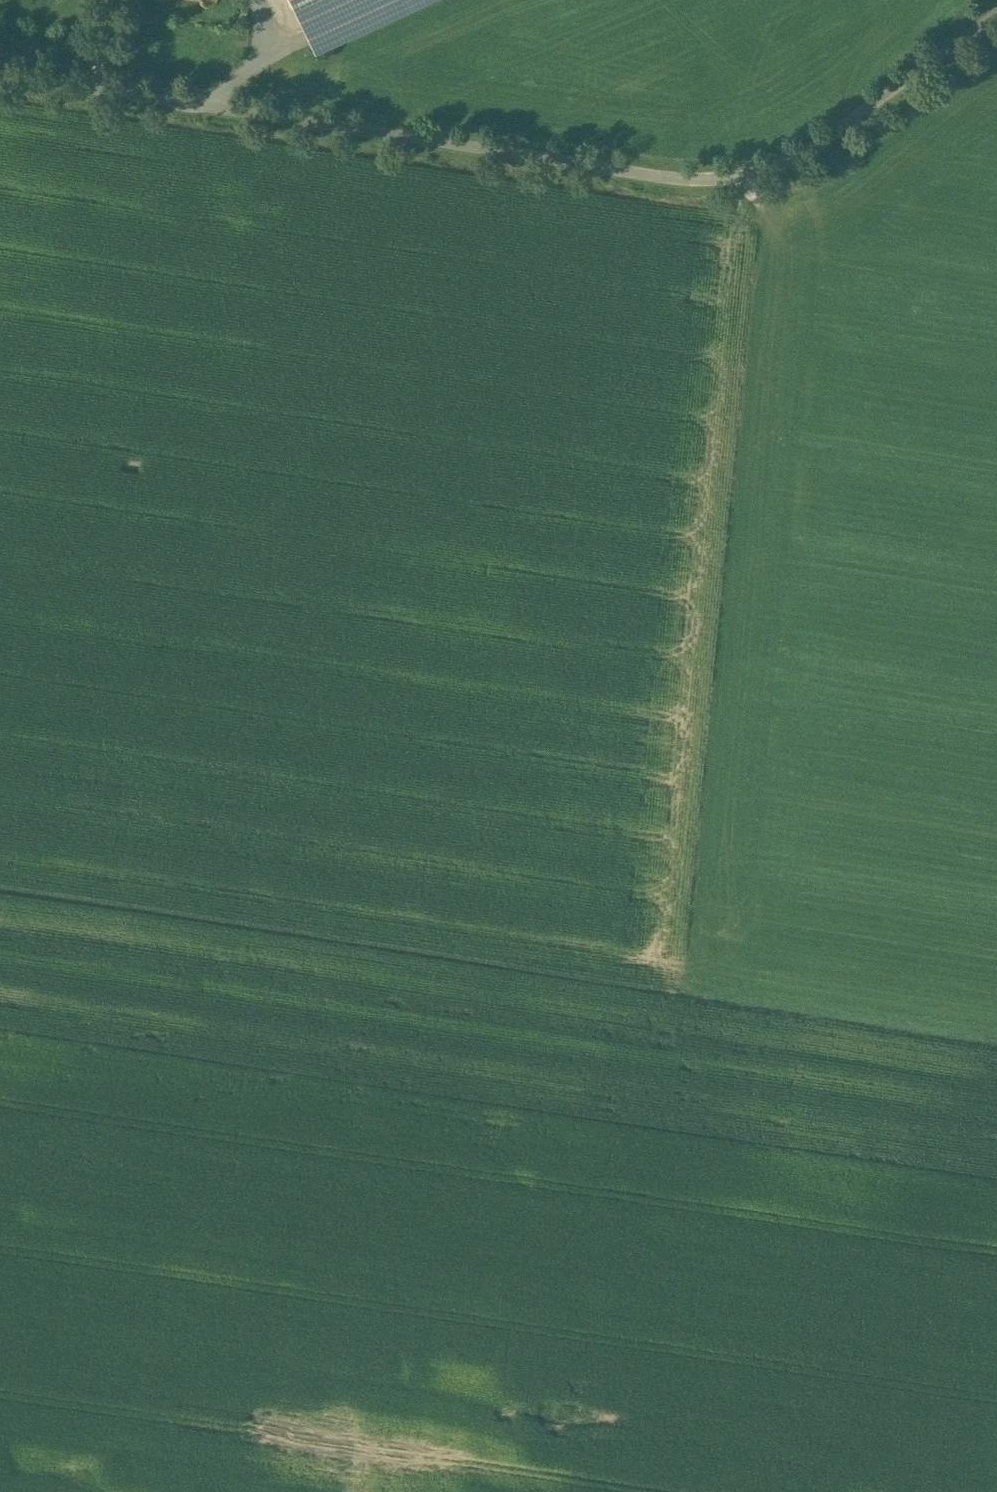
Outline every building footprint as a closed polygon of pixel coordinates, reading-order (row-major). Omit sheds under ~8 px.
[(314,47),(416,0),(292,0),(314,47)]
